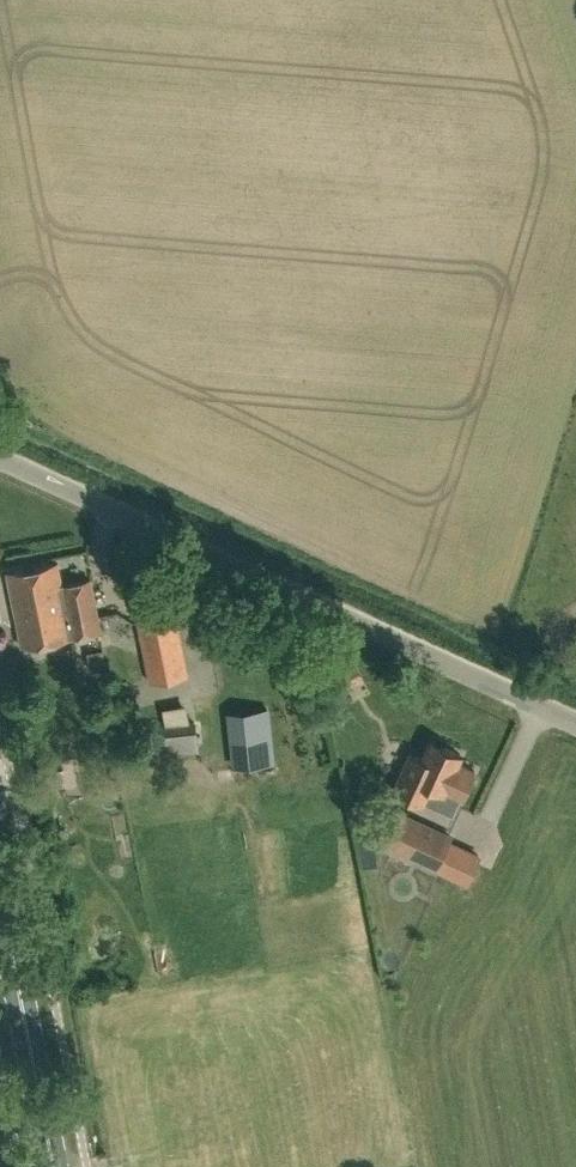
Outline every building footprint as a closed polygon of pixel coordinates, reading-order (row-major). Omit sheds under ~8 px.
[(96,605),(92,579),(63,585),(58,560),(7,571),(16,618),(67,607),(68,610),(96,604),(96,605)] [(16,618),(22,645),(101,630),(96,605),(96,604),(68,610),(67,607),(16,618)] [(138,620),(144,650),(181,643),(175,612),(138,620)] [(151,681),(188,673),(181,643),(144,650),(151,681)] [(370,671),(348,682),(354,693),(376,682),(370,671)] [(258,710),(255,710),(255,709),(231,712),(238,767),(261,765),(261,762),(263,761),(258,710)] [(196,720),(151,725),(154,751),(199,746),(196,720)] [(432,740),(424,758),(412,753),(395,790),(424,803),(432,785),(444,791),(446,787),(464,795),(475,769),(457,762),(461,754),(432,740)] [(399,812),(385,842),(437,865),(451,836),(399,812)] [(359,839),(361,852),(375,850),(373,837),(359,839)]
